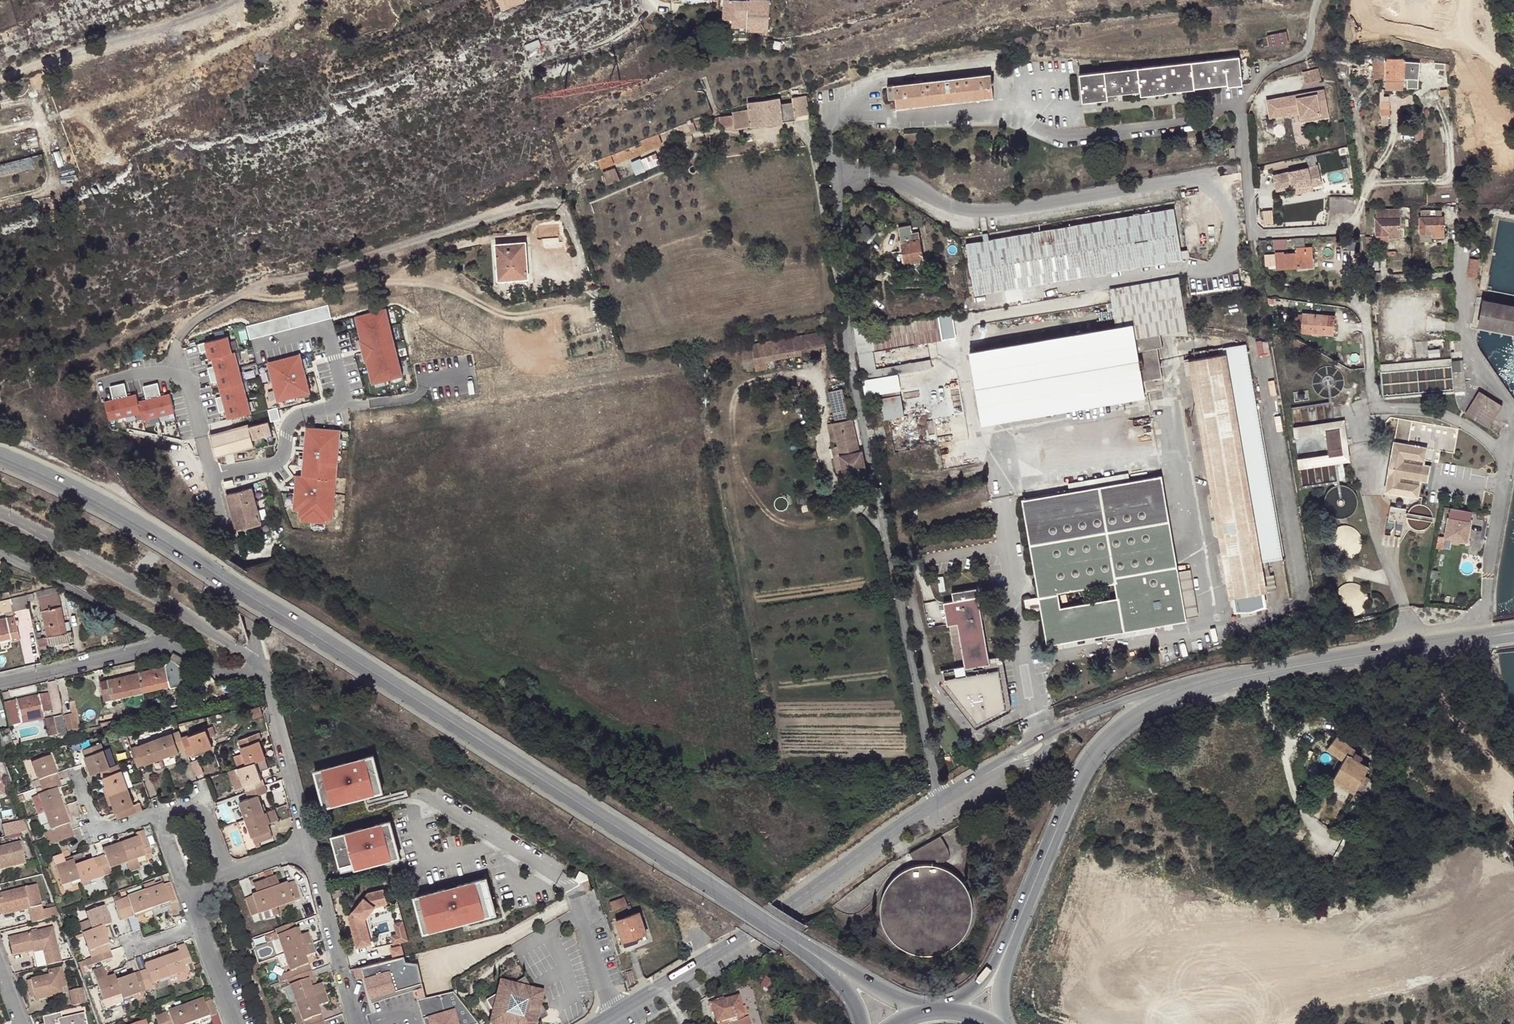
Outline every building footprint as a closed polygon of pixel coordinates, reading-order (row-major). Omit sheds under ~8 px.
[(500,10),(526,4),(525,0),(498,0),(500,10)] [(740,0),(723,0),(722,19),(732,20),(732,28),(768,30),(770,2),(740,0)] [(1268,35),(1268,37),(1270,46),(1290,43),(1288,32),(1268,35)] [(1380,80),(1380,53),(1373,53),(1373,56),(1361,56),(1361,65),(1373,66),(1372,79),(1380,80)] [(1416,87),(1416,63),(1404,63),(1404,59),(1387,58),(1387,53),(1380,53),(1380,80),(1386,80),(1386,86),(1404,87),(1404,79),(1406,79),(1406,87),(1416,87)] [(1140,89),(1140,94),(1163,92),(1163,89),(1191,86),(1192,89),(1225,85),(1225,87),(1240,85),(1238,62),(1231,63),(1231,57),(1076,74),(1079,101),(1107,98),(1106,93),(1140,89)] [(1420,63),(1416,63),(1416,87),(1406,87),(1406,89),(1419,89),(1420,63)] [(1304,71),(1306,83),(1322,80),(1320,68),(1304,71)] [(989,82),(989,76),(909,84),(893,86),(892,85),(885,86),(886,100),(892,99),(893,109),(991,99),(990,85),(992,85),(992,82),(989,82)] [(1319,116),(1329,115),(1324,90),(1305,94),(1306,97),(1296,99),(1299,112),(1300,117),(1318,113),(1319,116)] [(1290,113),(1299,112),(1296,99),(1306,97),(1305,94),(1287,97),(1290,113)] [(792,102),(779,104),(770,105),(770,99),(769,96),(747,99),(749,110),(751,126),(773,123),(795,119),(795,115),(807,113),(804,95),(791,97),(792,102)] [(1290,113),(1287,97),(1267,101),(1270,117),(1290,113)] [(751,126),(749,110),(732,112),(732,115),(733,124),(734,128),(751,126)] [(733,124),(732,115),(721,116),(713,119),(713,120),(709,122),(710,124),(720,120),(721,125),(733,124)] [(689,125),(689,127),(692,133),(697,131),(694,123),(689,125)] [(1422,123),(1414,123),(1416,140),(1423,139),(1422,123)] [(658,136),(650,139),(653,147),(661,144),(658,136)] [(650,139),(641,143),(644,151),(653,147),(650,139)] [(641,143),(597,159),(600,167),(644,151),(641,143)] [(1346,148),(1338,150),(1340,157),(1348,155),(1346,148)] [(637,172),(658,164),(654,154),(633,162),(637,172)] [(19,172),(36,168),(32,156),(16,161),(19,172)] [(1317,165),(1273,175),(1276,190),(1292,187),(1311,183),(1312,187),(1322,185),(1317,165)] [(617,167),(604,171),(607,183),(620,180),(617,167)] [(1311,183),(1292,187),(1293,194),(1313,190),(1312,187),(1311,183)] [(1354,213),(1354,198),(1329,199),(1329,213),(1354,213)] [(974,294),(1181,258),(1180,250),(1173,208),(965,243),(965,245),(961,246),(962,252),(966,251),(974,294)] [(1420,217),(1421,234),(1433,234),(1433,237),(1445,236),(1445,216),(1444,216),(1444,210),(1435,211),(1435,212),(1435,217),(1431,217),(1431,212),(1421,212),(1422,217),(1420,217)] [(1388,219),(1387,212),(1378,213),(1378,218),(1377,219),(1377,236),(1389,235),(1389,238),(1402,238),(1401,218),(1400,218),(1388,219)] [(923,259),(919,231),(917,219),(904,221),(900,221),(897,222),(903,252),(897,253),(898,262),(904,261),(904,262),(923,259)] [(1305,237),(1297,238),(1297,245),(1306,244),(1305,237)] [(1359,251),(1359,238),(1351,239),(1351,251),(1359,251)] [(525,243),(496,245),(498,276),(513,275),(513,279),(527,278),(525,243)] [(1312,257),(1311,246),(1296,247),(1296,251),(1284,252),(1284,251),(1274,251),(1276,268),(1296,267),(1297,265),(1307,264),(1307,258),(1312,257)] [(1180,250),(1181,258),(1188,257),(1187,249),(1180,250)] [(1470,258),(1469,272),(1477,273),(1478,259),(1470,258)] [(1380,272),(1368,273),(1369,281),(1381,280),(1380,272)] [(1109,287),(1111,301),(1113,309),(1114,323),(969,348),(981,422),(1144,395),(1144,394),(1141,382),(1159,378),(1161,378),(1156,349),(1161,348),(1159,335),(1188,334),(1179,276),(1109,287)] [(1487,290),(1486,299),(1478,297),(1473,324),(1478,325),(1477,332),(1480,333),(1481,326),(1490,327),(1489,332),(1490,335),(1492,333),(1493,328),(1502,329),(1501,334),(1502,337),(1504,334),(1505,330),(1513,332),(1512,337),(1512,342),(1513,347),(1513,348),(1513,295),(1487,290)] [(326,304),(246,327),(250,341),(330,318),(326,304)] [(384,308),(354,317),(372,383),(403,374),(384,308)] [(829,313),(816,316),(817,320),(819,320),(820,324),(831,321),(829,313)] [(952,313),(868,330),(872,353),(956,337),(952,313)] [(1334,334),(1336,316),(1303,313),(1303,315),(1294,315),(1293,328),(1301,329),(1301,332),(1334,334)] [(851,326),(857,356),(872,353),(868,330),(867,324),(851,326)] [(824,331),(751,344),(755,370),(767,368),(766,362),(827,352),(824,331)] [(229,335),(199,344),(201,351),(207,349),(209,356),(211,356),(213,364),(208,366),(211,378),(217,377),(222,393),(216,395),(219,408),(225,406),(227,415),(252,409),(235,348),(232,349),(229,335)] [(1272,558),(1287,556),(1248,347),(1181,357),(1233,615),(1270,608),(1268,591),(1281,589),(1278,574),(1275,574),(1272,558)] [(299,351),(266,360),(277,399),(310,390),(299,351)] [(857,356),(859,363),(874,361),(872,353),(857,356)] [(874,361),(859,363),(862,379),(898,373),(932,366),(930,358),(875,368),(874,361)] [(1452,358),(1381,365),(1381,372),(1453,366),(1455,391),(1465,390),(1463,359),(1453,360),(1452,358)] [(840,360),(833,362),(834,368),(841,366),(840,360)] [(900,392),(898,373),(862,379),(865,395),(881,395),(900,392)] [(1330,404),(1333,404),(1331,388),(1333,386),(1334,384),(1335,382),(1334,379),(1333,377),(1329,376),(1326,376),(1324,378),(1322,381),(1323,384),(1323,386),(1325,388),(1328,388),(1330,404)] [(1161,391),(1159,378),(1141,382),(1144,394),(1161,391)] [(143,419),(174,410),(169,392),(161,394),(158,382),(143,386),(146,398),(138,400),(136,393),(128,395),(125,382),(109,386),(112,400),(105,402),(109,419),(141,411),(143,419)] [(843,389),(827,392),(831,415),(847,412),(843,389)] [(889,394),(881,395),(885,418),(904,415),(900,392),(889,394)] [(1489,427),(1502,406),(1479,392),(1466,413),(1489,427)] [(275,407),(268,409),(271,420),(279,418),(275,407)] [(211,432),(217,455),(257,444),(253,431),(265,428),(262,418),(211,432)] [(832,423),(827,424),(831,443),(837,442),(837,446),(831,447),(837,478),(844,477),(845,481),(853,479),(854,486),(864,484),(864,478),(864,471),(853,419),(832,423)] [(1300,467),(1350,460),(1343,422),(1334,423),(1294,428),(1300,467)] [(341,432),(306,429),(303,476),(296,475),(294,510),(300,511),(299,518),(302,518),(302,522),(327,524),(327,521),(334,521),(341,432)] [(1393,444),(1385,494),(1418,499),(1421,482),(1424,465),(1426,450),(1393,444)] [(1424,465),(1421,482),(1427,483),(1430,467),(1424,465)] [(1070,490),(1129,479),(1128,472),(1069,483),(1070,490)] [(1186,618),(1198,616),(1190,569),(1178,571),(1161,474),(1129,479),(1070,490),(1022,498),(1039,595),(1041,611),(1047,643),(1186,620),(1186,618)] [(1345,483),(1341,483),(1337,483),(1333,485),(1330,487),(1327,490),(1325,494),(1324,498),(1324,502),(1325,506),(1327,510),(1330,513),(1334,515),(1338,517),(1342,517),(1346,516),(1349,515),(1352,514),(1354,511),(1356,509),(1358,506),(1358,503),(1359,499),(1358,496),(1357,493),(1356,490),(1353,488),(1351,485),(1348,484),(1345,483)] [(235,524),(237,528),(261,523),(253,486),(227,493),(235,524)] [(1466,541),(1473,511),(1452,507),(1445,537),(1452,539),(1452,541),(1458,543),(1459,540),(1466,541)] [(1389,508),(1388,520),(1403,522),(1405,510),(1389,508)] [(1362,540),(1361,535),(1359,530),(1355,526),(1350,523),(1345,522),(1339,523),(1335,526),(1331,530),(1328,535),(1328,540),(1329,546),(1332,550),(1336,553),(1340,555),(1345,556),(1350,555),(1355,553),(1358,549),(1361,545),(1362,540)] [(1368,593),(1366,589),(1363,584),(1358,581),(1352,579),(1346,580),(1341,583),(1337,587),(1335,592),(1334,598),(1336,604),(1340,608),(1343,611),(1348,613),(1353,613),(1357,612),(1361,610),(1365,607),(1367,602),(1368,598),(1368,593)] [(55,584),(51,585),(53,591),(53,592),(58,591),(60,587),(55,584)] [(23,590),(8,594),(8,596),(10,608),(26,604),(23,590)] [(32,590),(26,591),(27,598),(34,597),(32,590)] [(63,631),(53,592),(53,591),(34,595),(43,634),(35,636),(37,644),(38,644),(38,648),(45,647),(44,642),(45,642),(45,643),(71,638),(69,630),(63,631)] [(1026,613),(1041,611),(1039,595),(1023,598),(1026,613)] [(0,616),(0,617),(0,638),(17,635),(10,608),(8,596),(0,598),(0,616)] [(982,624),(981,616),(978,598),(943,604),(947,627),(957,625),(965,671),(990,667),(982,624)] [(140,693),(167,687),(168,690),(176,688),(171,666),(175,663),(191,672),(196,664),(174,652),(170,660),(163,665),(163,666),(136,672),(140,693)] [(109,700),(140,693),(136,672),(97,681),(99,690),(107,688),(109,700)] [(999,674),(945,684),(977,728),(1005,714),(999,674)] [(102,702),(109,700),(107,688),(99,690),(102,702)] [(5,727),(19,724),(17,716),(39,711),(49,709),(45,693),(0,703),(0,704),(5,727)] [(17,716),(19,724),(41,719),(39,711),(17,716)] [(60,715),(51,717),(54,732),(63,730),(60,715)] [(69,717),(62,718),(66,734),(77,732),(73,716),(69,717)] [(54,732),(51,717),(42,719),(46,738),(55,737),(64,735),(63,730),(54,732)] [(209,728),(184,737),(188,747),(191,754),(216,746),(209,728)] [(182,729),(133,746),(139,765),(188,747),(184,737),(182,729)] [(6,730),(0,731),(0,746),(9,744),(6,730)] [(244,747),(261,741),(258,734),(241,740),(244,747)] [(1355,792),(1370,768),(1355,757),(1358,750),(1342,738),(1335,737),(1328,749),(1345,760),(1334,779),(1355,792)] [(102,740),(84,746),(93,771),(102,768),(119,817),(137,810),(144,808),(141,800),(135,803),(120,761),(111,765),(102,740)] [(261,741),(244,747),(247,756),(250,763),(239,767),(248,792),(251,797),(241,801),(256,843),(274,836),(269,822),(279,818),(275,808),(265,812),(259,795),(269,792),(261,771),(271,768),(261,741)] [(345,762),(315,770),(323,801),(337,797),(339,803),(355,798),(354,792),(381,785),(373,755),(358,759),(359,764),(347,767),(345,762)] [(51,756),(32,762),(43,793),(40,794),(46,811),(49,821),(52,828),(54,835),(57,842),(74,836),(57,789),(62,787),(51,756)] [(250,763),(247,756),(237,759),(239,767),(250,763)] [(194,761),(199,774),(205,772),(199,759),(194,761)] [(358,759),(345,762),(347,767),(359,764),(358,759)] [(239,767),(231,770),(240,794),(248,792),(239,767)] [(381,785),(354,792),(355,798),(383,791),(381,785)] [(27,798),(25,792),(19,794),(21,800),(27,798)] [(40,794),(34,796),(40,813),(46,811),(40,794)] [(337,797),(323,801),(324,807),(339,803),(337,797)] [(46,811),(40,813),(44,823),(49,821),(46,811)] [(29,828),(26,818),(20,819),(20,818),(4,822),(7,834),(23,830),(29,828)] [(358,829),(332,836),(340,866),(354,862),(355,868),(372,864),(370,857),(397,850),(389,821),(371,826),(372,831),(359,834),(358,829)] [(359,834),(372,831),(371,826),(358,829),(359,834)] [(29,828),(23,830),(24,833),(26,838),(32,836),(29,828)] [(62,854),(52,858),(62,885),(79,879),(81,884),(112,872),(110,867),(127,861),(138,857),(145,855),(151,852),(149,847),(143,830),(136,832),(138,837),(104,849),(105,854),(85,861),(81,852),(71,856),(73,861),(66,864),(62,854)] [(57,842),(54,835),(48,837),(52,844),(57,842)] [(949,851),(940,836),(910,852),(913,860),(915,859),(934,859),(935,861),(943,862),(950,858),(949,851)] [(26,860),(21,841),(1,846),(0,844),(0,866),(26,860)] [(397,850),(370,857),(372,864),(399,856),(397,850)] [(138,857),(127,861),(131,871),(141,867),(138,857)] [(354,862),(340,866),(341,872),(355,868),(354,862)] [(937,953),(940,952),(945,951),(949,948),(954,945),(959,940),(962,936),(964,934),(967,928),(969,923),(970,917),(971,911),(970,904),(969,897),(967,891),(964,885),(960,880),(956,876),(953,874),(949,871),(945,868),(940,866),(935,865),(931,864),(925,864),(919,864),(915,865),(911,866),(907,868),(903,870),(897,874),(892,878),(887,885),(884,890),(881,897),(880,904),(880,907),(880,912),(881,919),(883,926),(886,932),(890,938),(894,942),(899,946),(905,950),(911,953),(918,954),(926,955),(931,954),(937,953)] [(261,894),(246,900),(252,917),(301,899),(294,882),(280,887),(276,877),(274,878),(272,872),(264,874),(267,881),(257,885),(261,894)] [(482,879),(491,914),(496,913),(486,878),(482,879)] [(445,888),(414,897),(422,927),(436,923),(438,929),(454,924),(453,919),(465,915),(467,921),(491,914),(482,879),(457,885),(459,890),(446,893),(445,888)] [(588,880),(582,883),(585,891),(591,889),(588,880)] [(169,881),(114,901),(121,919),(175,899),(169,881)] [(34,920),(48,917),(45,908),(42,908),(36,885),(0,894),(0,903),(1,903),(4,914),(30,907),(35,906),(36,909),(31,911),(34,920)] [(445,888),(446,893),(459,890),(457,885),(445,888)] [(388,903),(384,889),(366,893),(363,898),(349,917),(357,948),(371,944),(365,919),(375,906),(388,903)] [(627,906),(625,898),(610,903),(613,910),(627,906)] [(48,917),(58,914),(55,905),(42,908),(45,908),(48,917)] [(104,905),(86,912),(88,919),(92,930),(83,933),(91,956),(93,963),(112,956),(101,927),(111,923),(104,905)] [(624,942),(638,937),(646,934),(639,913),(616,921),(624,942)] [(465,915),(453,919),(454,924),(467,921),(465,915)] [(92,930),(88,919),(79,922),(83,933),(92,930)] [(404,921),(396,923),(401,942),(409,941),(404,921)] [(276,929),(291,970),(294,978),(296,984),(292,986),(298,1003),(304,1020),(306,1023),(326,1023),(319,1007),(330,1004),(326,994),(322,984),(317,986),(312,988),(310,981),(315,979),(306,957),(316,954),(309,934),(300,937),(295,923),(276,929)] [(436,923),(422,927),(424,932),(438,929),(436,923)] [(44,947),(48,963),(62,960),(52,926),(9,936),(13,952),(33,947),(34,950),(44,947)] [(639,943),(638,937),(624,942),(626,948),(639,943)] [(395,957),(405,954),(402,943),(392,946),(395,957)] [(116,979),(114,975),(106,978),(103,967),(92,970),(96,981),(102,998),(120,992),(122,997),(153,987),(151,981),(185,969),(184,965),(192,962),(185,944),(177,947),(179,951),(145,963),(146,968),(116,979)] [(405,955),(363,966),(372,1002),(381,999),(380,995),(422,984),(417,962),(407,961),(405,957),(405,955)] [(85,958),(88,965),(93,963),(91,956),(85,958)] [(62,966),(53,968),(54,973),(57,972),(61,986),(67,985),(62,966)] [(27,979),(29,984),(32,983),(34,992),(36,997),(62,991),(61,986),(57,972),(54,973),(53,968),(47,969),(49,974),(27,979)] [(294,978),(291,970),(277,975),(280,982),(287,980),(294,978)] [(486,999),(494,1010),(504,1023),(529,1023),(539,1017),(542,1014),(540,1011),(541,1005),(544,1003),(542,999),(531,984),(523,973),(512,981),(497,992),(486,999)] [(294,978),(287,980),(289,987),(292,986),(296,984),(294,978)] [(499,978),(497,992),(512,981),(499,978)] [(381,999),(414,991),(422,1023),(427,1023),(422,1003),(427,1002),(422,984),(380,995),(381,999)] [(531,984),(542,999),(545,985),(531,984)] [(81,985),(68,988),(73,1003),(86,999),(81,985)] [(286,988),(292,1005),(298,1003),(292,986),(289,987),(286,988)] [(120,992),(102,998),(105,1005),(123,999),(122,997),(120,992)] [(456,993),(427,1002),(422,1003),(427,1023),(481,1023),(456,993)] [(741,996),(725,1000),(724,997),(709,1001),(712,1012),(714,1011),(716,1022),(718,1021),(727,1020),(728,1023),(748,1023),(747,1020),(744,1021),(743,1018),(749,1016),(748,1011),(747,1005),(743,1005),(741,996)] [(156,1016),(159,1023),(189,1023),(210,1017),(204,1002),(203,999),(156,1016)] [(204,1002),(210,1017),(216,1015),(211,1000),(204,1002)] [(296,1023),(304,1020),(298,1003),(292,1005),(290,1006),(296,1023)] [(755,1003),(747,1005),(748,1011),(757,1009),(755,1003)] [(495,1023),(504,1023),(494,1010),(491,1023),(495,1023)] [(41,1015),(44,1023),(58,1023),(87,1023),(83,1012),(61,1017),(60,1011),(41,1015)]
